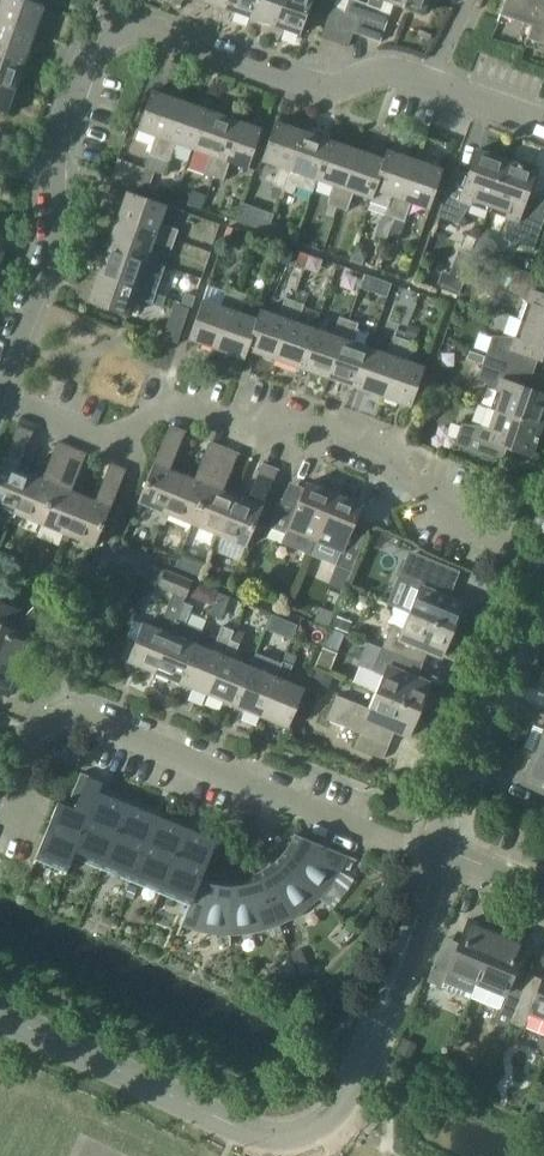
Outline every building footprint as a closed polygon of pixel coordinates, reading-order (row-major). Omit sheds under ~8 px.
[(43,8),(34,4),(20,0),(2,0),(0,5),(0,23),(34,35),(43,8)] [(229,0),(201,0),(201,1),(215,6),(215,19),(222,21),(229,0)] [(256,0),(229,0),(222,21),(228,24),(235,13),(250,18),(256,0)] [(284,0),(256,0),(250,18),(264,23),(264,36),(271,38),(284,0)] [(313,0),(284,0),(271,38),(277,40),(285,30),(300,35),(313,0)] [(344,14),(358,19),(352,34),(380,44),(390,13),(382,10),(381,10),(384,2),(423,16),(427,1),(442,1),(442,0),(369,0),(367,5),(353,0),(348,0),(344,14)] [(541,0),(505,0),(500,16),(530,26),(526,39),(527,39),(541,0)] [(527,39),(543,45),(543,0),(541,0),(527,39)] [(334,43),(344,14),(331,9),(321,38),(334,43)] [(352,34),(358,19),(344,14),(334,43),(348,47),(352,34)] [(34,35),(0,23),(0,53),(24,62),(34,35)] [(24,62),(0,53),(0,84),(15,89),(24,62)] [(0,84),(0,116),(5,117),(15,89),(0,84)] [(155,172),(181,100),(152,90),(137,130),(156,137),(150,155),(145,168),(154,172),(155,172)] [(193,150),(208,110),(181,100),(155,172),(164,175),(176,144),(193,150)] [(214,178),(235,120),(208,110),(193,150),(211,157),(205,174),(214,178)] [(248,169),(263,130),(235,120),(214,178),(223,181),(230,163),(248,169)] [(279,199),(303,131),(274,122),(261,161),(279,168),(270,196),(279,199)] [(316,181),(330,141),(303,131),(279,199),(289,202),(299,175),(316,181)] [(337,208),(357,150),(330,141),(316,181),(334,187),(324,215),(333,217),(336,207),(337,208)] [(371,200),(374,191),(384,160),(357,150),(337,208),(347,211),(353,194),(371,200)] [(392,229),(395,218),(414,160),(387,151),(384,160),(374,191),(391,197),(381,225),(392,229)] [(489,212),(506,161),(477,151),(469,175),(454,170),(438,216),(458,223),(470,205),(489,212)] [(429,210),(443,170),(414,160),(395,218),(392,229),(401,232),(411,204),(429,210)] [(525,201),(535,171),(506,161),(489,212),(506,218),(505,240),(534,251),(543,224),(543,201),(541,207),(525,201)] [(148,189),(154,172),(145,168),(138,186),(148,189)] [(201,208),(207,194),(192,189),(187,203),(201,208)] [(174,240),(178,230),(160,224),(166,206),(127,192),(117,220),(174,240)] [(236,220),(240,221),(268,231),(274,213),(247,203),(243,202),(236,220)] [(171,249),(174,240),(117,220),(108,247),(147,260),(152,243),(171,249)] [(352,254),(364,258),(365,259),(368,251),(364,244),(357,241),(352,254)] [(166,297),(169,287),(141,277),(147,260),(108,247),(99,274),(166,297)] [(465,278),(450,272),(443,269),(437,286),(459,294),(465,278)] [(516,269),(508,289),(527,302),(520,321),(543,329),(543,279),(516,269)] [(166,297),(99,274),(89,302),(128,315),(134,297),(162,307),(166,297)] [(202,299),(188,339),(216,348),(236,291),(226,288),(225,291),(207,285),(202,299)] [(236,291),(216,348),(243,357),(257,318),(240,312),(246,294),(236,291)] [(257,318),(243,357),(245,358),(248,349),(274,358),(294,301),(284,298),(278,317),(259,311),(257,318)] [(294,301),(274,358),(301,368),(315,329),(297,323),(303,305),(294,301)] [(172,308),(188,313),(190,307),(174,302),(172,308)] [(315,329),(301,368),(330,377),(349,320),(339,317),(332,335),(315,329)] [(349,320),(330,377),(357,387),(370,348),(353,342),(360,324),(349,320)] [(520,321),(515,338),(492,336),(484,358),(531,374),(537,359),(543,361),(543,329),(520,321)] [(178,342),(183,327),(168,322),(162,337),(178,342)] [(370,348),(357,387),(383,396),(404,339),(403,338),(404,337),(406,338),(411,324),(408,324),(407,327),(398,324),(394,335),(387,354),(370,348)] [(422,328),(411,324),(406,338),(406,339),(414,342),(417,343),(422,328)] [(404,339),(383,396),(411,406),(425,367),(408,361),(414,342),(406,339),(404,339)] [(543,417),(543,395),(526,389),(531,374),(484,358),(477,378),(496,391),(490,409),(541,427),(543,417)] [(541,427),(490,409),(483,426),(462,424),(454,445),(501,462),(506,447),(531,455),(541,427)] [(29,473),(19,468),(34,432),(18,425),(0,467),(0,505),(14,511),(29,473)] [(166,512),(181,474),(170,469),(185,432),(169,426),(138,500),(166,512)] [(41,522),(71,448),(56,442),(41,478),(29,473),(14,511),(41,522)] [(192,523),(223,449),(208,442),(193,479),(181,474),(166,512),(192,523)] [(67,533),(83,495),(72,490),(87,454),(71,448),(41,522),(67,533)] [(219,534),(234,496),(223,492),(238,455),(223,449),(192,523),(219,534)] [(95,545),(126,470),(110,463),(95,500),(83,495),(67,533),(95,545)] [(246,546),(278,471),(262,464),(246,501),(234,496),(219,534),(246,546)] [(309,554),(335,495),(307,483),(299,500),(285,494),(271,527),(287,534),(283,543),(309,554)] [(352,572),(370,530),(355,523),(362,506),(335,495),(309,554),(336,565),(352,572)] [(405,563),(399,577),(410,582),(406,590),(417,595),(410,613),(453,632),(465,605),(439,593),(444,580),(405,563)] [(154,671),(183,601),(191,581),(164,571),(154,567),(148,582),(159,586),(174,592),(159,628),(143,621),(127,660),(154,671)] [(248,588),(251,580),(249,576),(242,573),(238,584),(248,588)] [(198,602),(204,587),(194,582),(188,597),(198,602)] [(221,617),(225,607),(229,597),(218,592),(210,613),(221,617)] [(181,683),(197,643),(202,630),(185,623),(193,605),(183,601),(154,671),(181,683)] [(320,605),(314,620),(329,626),(335,611),(320,605)] [(349,632),(353,620),(335,613),(331,624),(349,632)] [(392,624),(382,647),(412,659),(418,646),(443,657),(453,632),(410,613),(403,629),(392,624)] [(281,618),(272,614),(267,626),(276,630),(281,618)] [(19,664),(31,635),(0,623),(0,657),(19,664)] [(208,693),(233,630),(224,627),(214,650),(197,643),(181,683),(208,693)] [(235,704),(250,666),(233,659),(244,633),(234,629),(233,630),(208,693),(235,704)] [(367,641),(358,664),(373,670),(384,675),(376,693),(420,711),(431,685),(417,679),(420,671),(410,666),(412,661),(412,659),(382,647),(367,641)] [(331,672),(336,658),(321,652),(315,665),(331,672)] [(289,727),(305,688),(287,681),(296,657),(287,653),(283,662),(262,716),(289,727)] [(8,693),(19,664),(0,657),(0,690),(8,693)] [(262,716),(283,662),(273,658),(267,673),(250,666),(235,704),(262,716)] [(325,695),(333,677),(315,669),(307,688),(325,695)] [(337,695),(327,719),(360,733),(378,740),(384,727),(394,731),(409,737),(420,711),(376,693),(370,708),(337,695)] [(536,757),(543,760),(543,736),(536,757)] [(536,757),(524,785),(543,793),(543,760),(536,757)] [(64,876),(95,799),(102,782),(89,777),(90,775),(81,771),(67,805),(58,801),(33,863),(35,864),(38,856),(66,867),(63,875),(64,876)] [(100,872),(126,812),(95,799),(64,876),(65,876),(75,853),(102,865),(100,871),(100,872)] [(130,884),(155,824),(126,812),(100,872),(101,872),(104,865),(132,877),(129,883),(130,884)] [(159,896),(185,836),(155,824),(130,884),(133,877),(161,889),(158,895),(159,896)] [(358,859),(294,832),(294,834),(296,835),(292,843),(288,849),(282,857),(279,855),(279,856),(328,905),(329,904),(321,896),(328,888),(334,880),(340,870),(347,856),(358,860),(358,859)] [(178,935),(204,874),(214,848),(185,836),(159,896),(160,896),(163,889),(190,901),(177,934),(178,935)] [(328,905),(279,856),(278,856),(281,858),(272,865),(267,869),(258,873),(257,870),(284,935),(284,934),(280,924),(294,917),(303,911),(311,905),(319,897),(328,905)] [(284,935),(257,870),(256,871),(257,874),(248,877),(242,878),(231,879),(231,876),(230,876),(231,945),(232,945),(232,934),(243,933),(253,932),(264,929),(279,924),(283,935),(284,935)] [(230,879),(219,878),(212,877),(204,874),(178,935),(179,935),(183,924),(198,929),(209,932),(219,933),(230,934),(230,945),(231,945),(230,876),(230,879)] [(442,950),(429,981),(444,987),(451,969),(479,981),(499,932),(470,920),(455,955),(442,950)] [(499,932),(479,981),(506,992),(494,1021),(508,1027),(524,991),(511,985),(528,944),(499,932)] [(302,975),(312,971),(307,960),(297,964),(302,975)] [(285,976),(295,973),(292,963),(282,966),(285,976)] [(508,1027),(510,1028),(512,1022),(526,1028),(533,1011),(543,1016),(543,979),(537,996),(524,991),(508,1027)]
